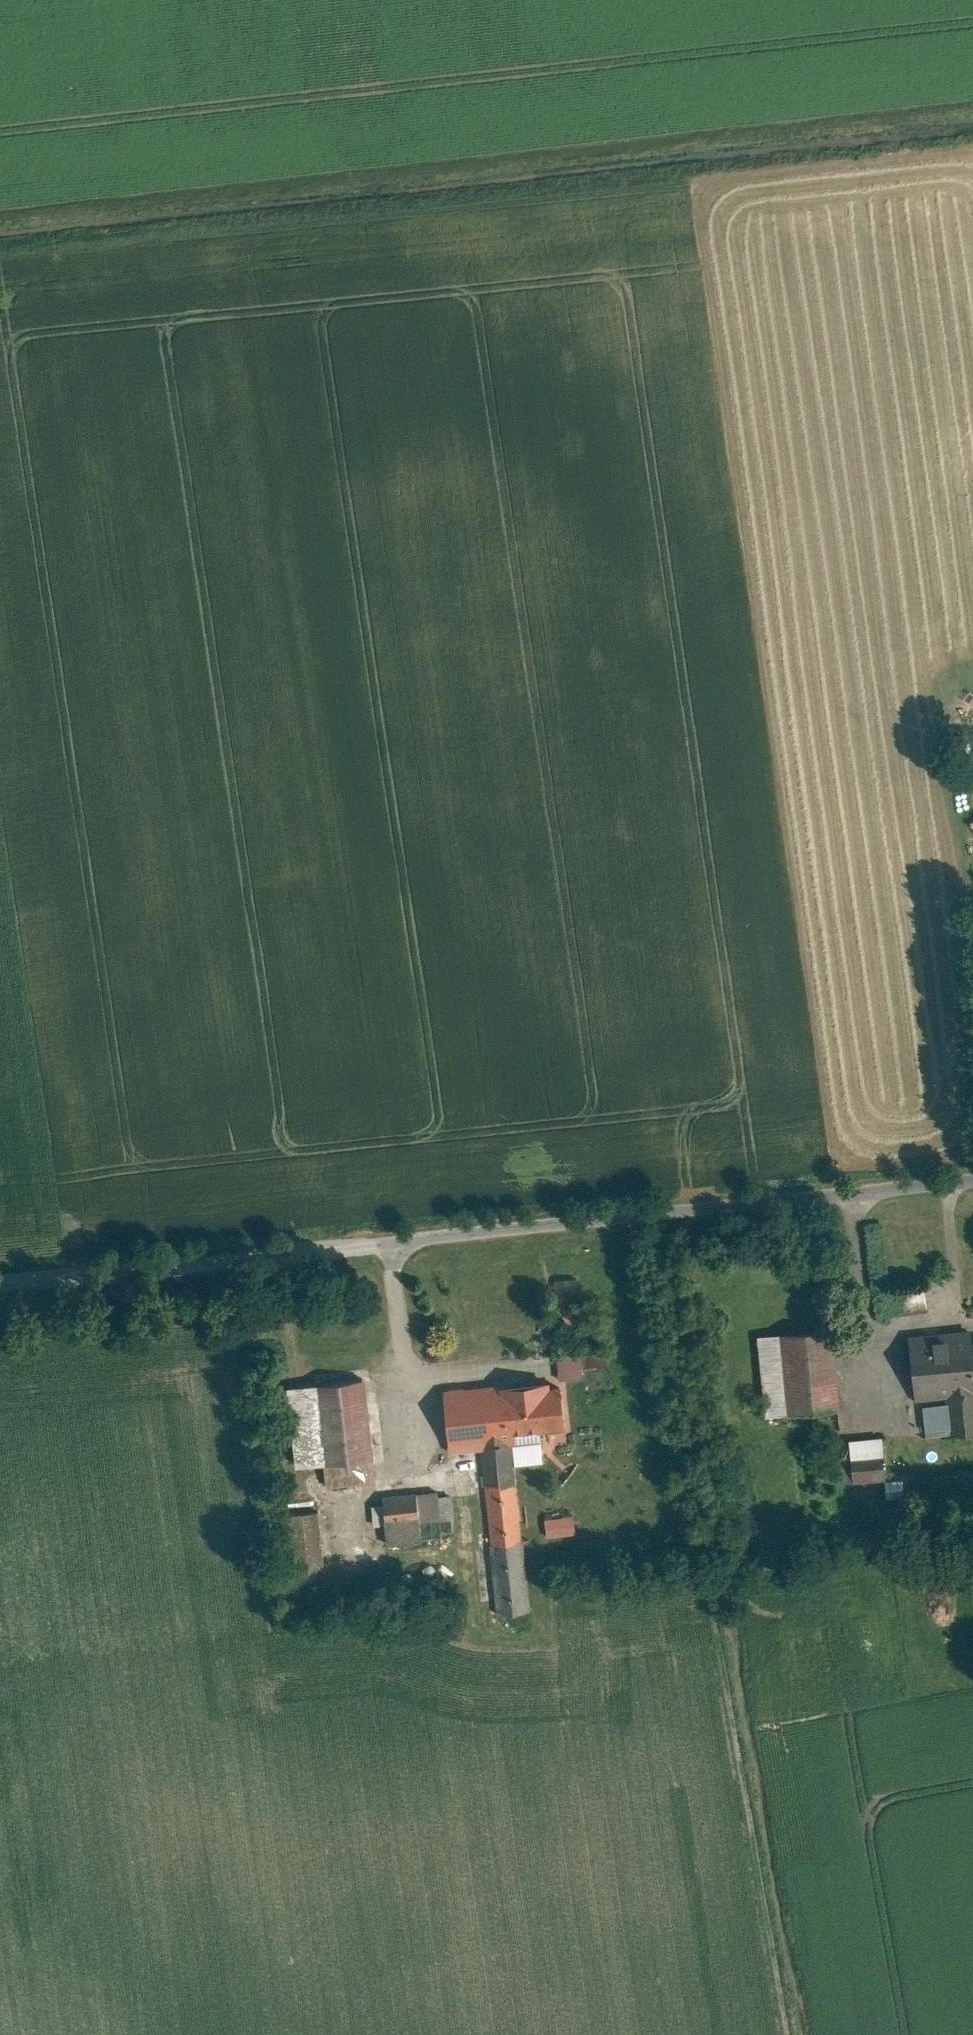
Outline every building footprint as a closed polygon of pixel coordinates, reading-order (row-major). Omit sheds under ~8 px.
[(895,1394),(920,1391),(924,1433),(968,1429),(964,1385),(972,1384),(972,1324),(889,1331),(895,1394)] [(757,1333),(762,1415),(839,1410),(834,1328),(757,1333)] [(559,1354),(561,1375),(607,1372),(606,1350),(559,1354)] [(291,1457),(293,1474),(321,1471),(323,1485),(372,1479),(359,1376),(282,1386),(291,1457)] [(479,1447),(492,1612),(531,1609),(517,1442),(569,1438),(564,1379),(437,1389),(442,1450),(479,1447)] [(842,1441),(845,1484),(889,1480),(886,1438),(842,1441)] [(364,1494),(366,1546),(402,1545),(401,1528),(436,1527),(435,1491),(364,1494)] [(544,1505),(547,1535),(580,1531),(577,1502),(544,1505)] [(263,1506),(264,1566),(301,1565),(299,1505),(263,1506)]
